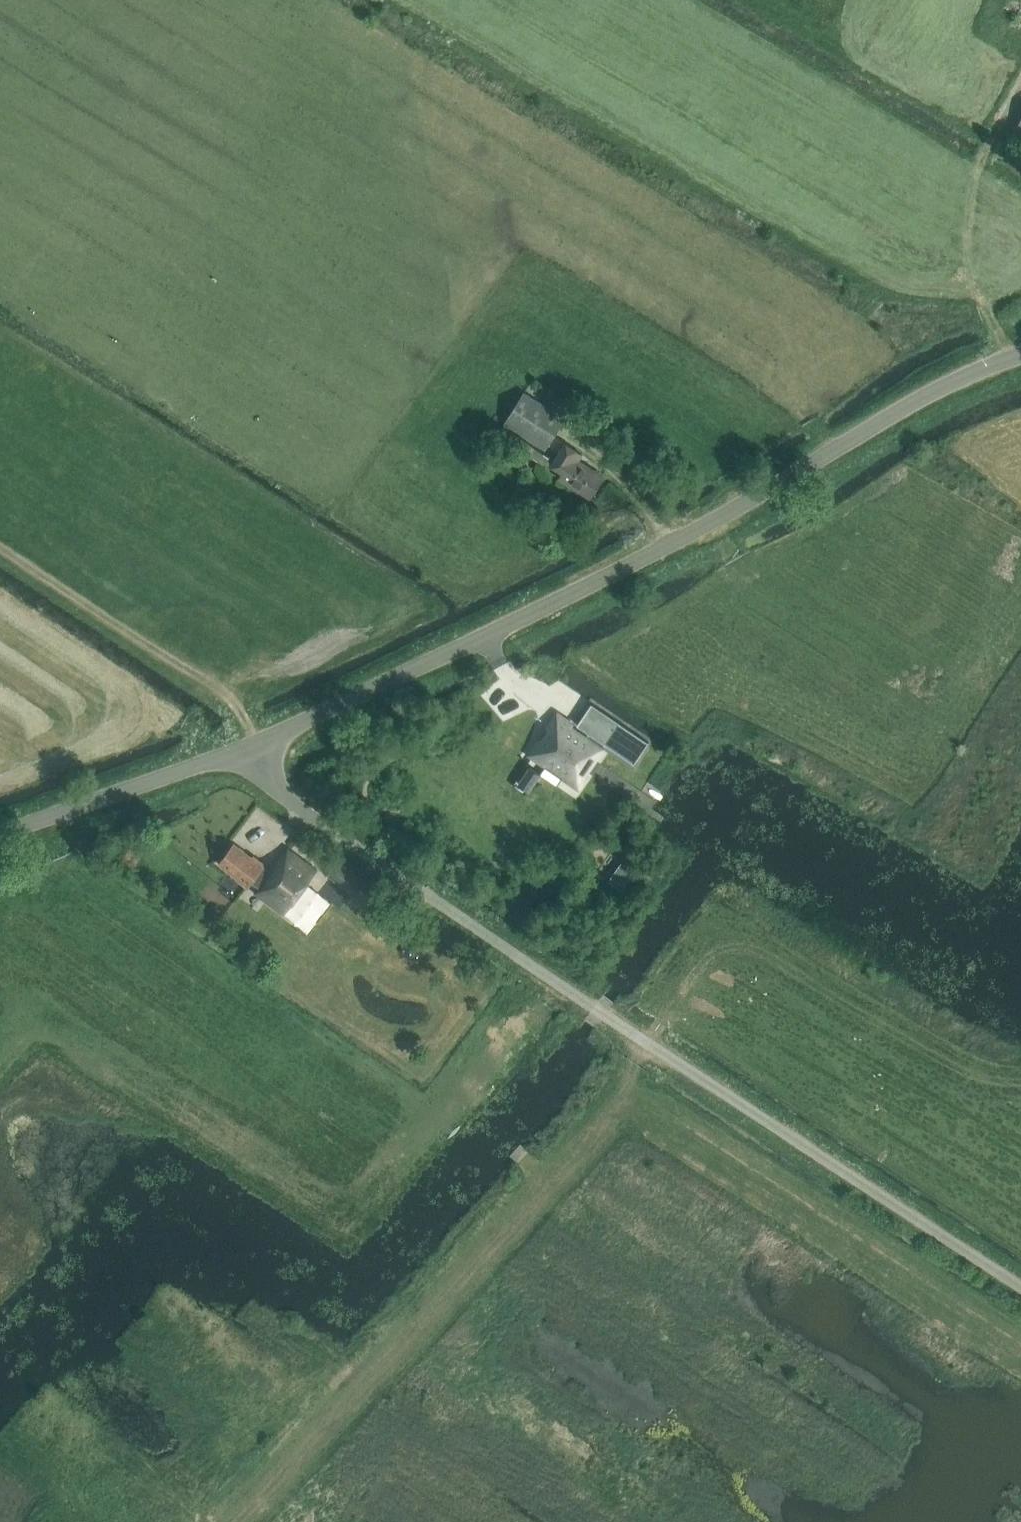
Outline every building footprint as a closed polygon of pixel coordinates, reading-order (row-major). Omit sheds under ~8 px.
[(517,431),(546,448),(564,417),(523,392),(505,423),(506,424),(499,434),(510,441),(517,431)] [(549,457),(524,440),(517,448),(543,466),(549,457)] [(552,465),(565,473),(561,479),(591,497),(604,476),(585,464),(587,463),(579,458),(582,452),(566,442),(552,465)] [(588,733),(586,737),(603,748),(605,744),(630,761),(644,741),(648,743),(648,742),(592,704),(577,725),(588,733)] [(558,718),(533,755),(578,785),(603,748),(586,737),(558,718)] [(529,767),(517,785),(529,793),(541,775),(529,767)] [(236,877),(283,913),(315,870),(287,849),(269,872),(261,866),(262,864),(252,856),(251,858),(233,844),(219,862),(237,876),(236,877)] [(130,849),(123,859),(132,866),(139,856),(130,849)] [(616,849),(600,872),(622,889),(639,866),(616,849)] [(326,875),(361,901),(372,885),(337,859),(326,875)] [(352,918),(317,892),(295,923),(329,949),(352,918)]
